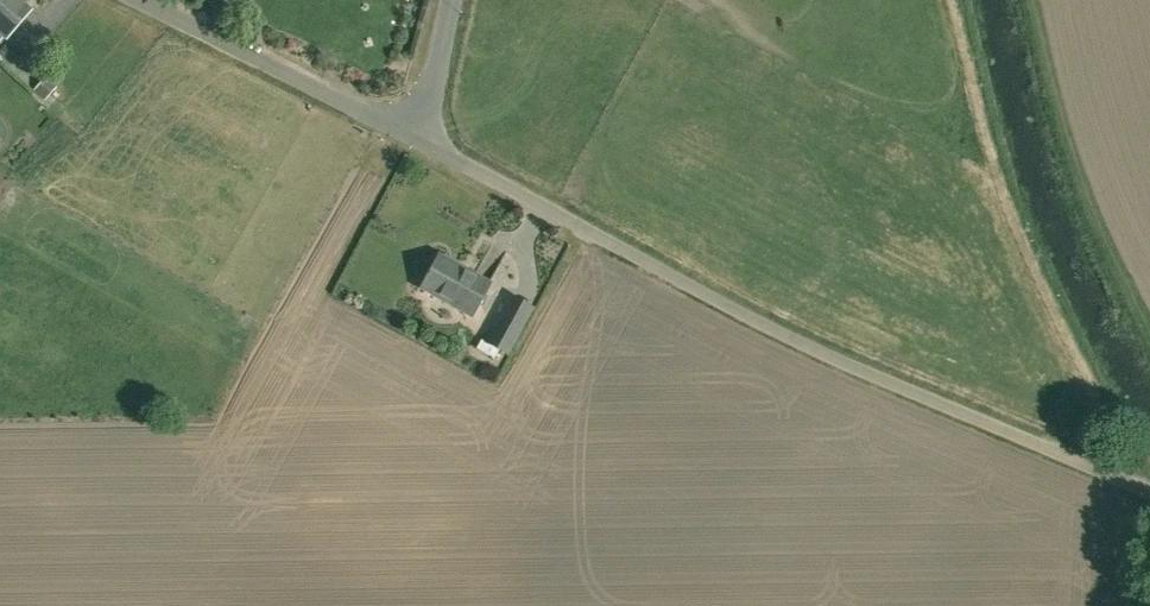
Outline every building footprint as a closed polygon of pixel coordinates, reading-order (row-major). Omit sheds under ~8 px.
[(30,9),(19,0),(0,0),(0,30),(6,36),(30,9)] [(57,86),(45,76),(34,88),(46,98),(51,92),(53,90),(57,86)] [(472,314),(489,283),(438,255),(421,286),(472,314)] [(507,352),(532,307),(513,296),(488,342),(499,348),(507,352)] [(499,348),(488,342),(482,339),(476,349),(493,358),(499,348)]
